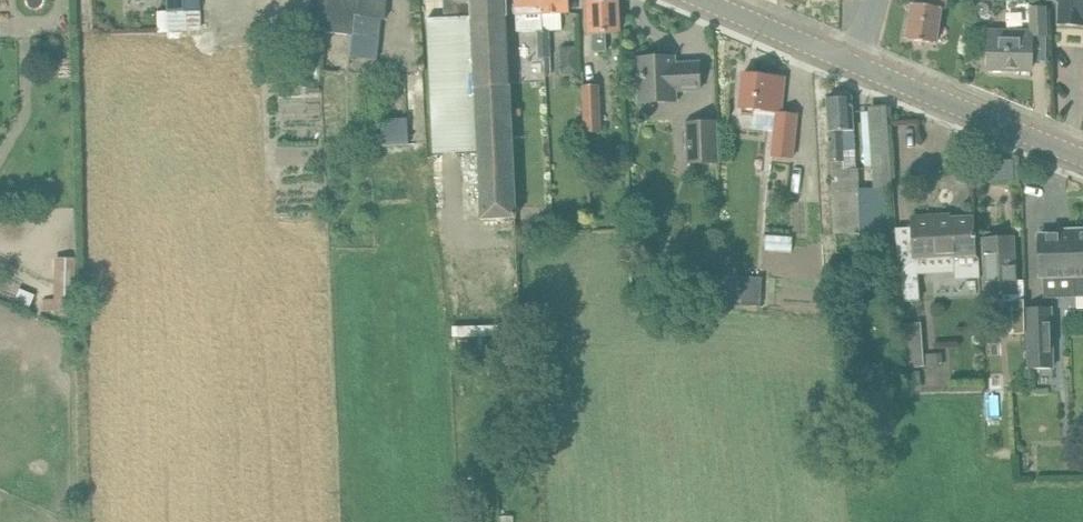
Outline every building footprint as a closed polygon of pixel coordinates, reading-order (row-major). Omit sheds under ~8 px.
[(136,31),(158,30),(199,29),(198,0),(135,0),(136,31)] [(386,19),(387,0),(320,0),(318,20),(325,21),(324,31),(330,32),(328,54),(351,56),(352,51),(377,53),(380,18),(386,19)] [(429,19),(435,151),(435,154),(479,152),(482,214),(482,218),(516,217),(510,83),(509,83),(505,0),(444,0),(445,19),(429,19)] [(543,0),(515,0),(516,14),(543,13),(543,0)] [(543,13),(570,12),(570,0),(543,0),(543,13)] [(619,21),(618,0),(599,0),(589,1),(590,35),(592,35),(593,53),(606,52),(605,34),(619,34),(619,21)] [(910,17),(907,39),(937,43),(942,8),(945,9),(947,0),(930,0),(929,5),(912,2),(910,17)] [(1082,25),(1082,0),(1053,0),(1062,0),(1060,24),(1082,25)] [(977,6),(976,10),(977,13),(979,16),(982,17),(985,16),(988,13),(989,10),(988,7),(986,4),(983,3),(979,4),(977,6)] [(1046,8),(1031,8),(1031,30),(1032,35),(1047,34),(1046,8)] [(539,44),(550,43),(549,30),(538,30),(539,44)] [(989,46),(989,68),(1032,69),(1032,47),(1032,40),(1032,35),(1031,30),(990,30),(989,39),(989,46)] [(551,57),(550,43),(539,44),(540,63),(545,63),(545,57),(551,57)] [(675,56),(662,57),(638,58),(640,102),(677,101),(677,90),(701,89),(699,62),(675,63),(675,56)] [(740,109),(777,113),(772,156),(792,158),(797,114),(781,112),(785,78),(774,77),(775,76),(744,72),(740,109)] [(599,84),(583,85),(586,133),(601,132),(599,84)] [(852,97),(827,98),(828,120),(836,234),(839,267),(862,266),(861,245),(886,244),(886,232),(884,188),(884,177),(891,179),(888,128),(887,105),(881,107),(869,111),(873,168),(856,169),(852,97)] [(383,138),(408,136),(407,119),(382,120),(383,138)] [(715,121),(684,123),(686,162),(717,161),(715,121)] [(571,215),(556,212),(553,224),(569,227),(571,215)] [(935,216),(912,217),(914,239),(915,258),(957,256),(958,277),(979,275),(979,278),(981,278),(979,255),(976,255),(975,238),(977,238),(976,233),(974,233),(973,217),(936,219),(935,216)] [(1039,235),(1040,257),(1041,277),(1076,276),(1077,292),(1082,292),(1082,229),(1079,230),(1079,234),(1039,235)] [(998,232),(985,233),(985,237),(983,237),(986,296),(1018,295),(1015,258),(1014,235),(998,236),(998,232)] [(54,256),(55,310),(80,309),(79,256),(54,256)] [(901,301),(920,300),(917,263),(899,264),(901,301)] [(644,271),(644,286),(655,285),(655,271),(644,271)] [(738,285),(723,284),(724,304),(736,305),(738,285)] [(1022,301),(1013,302),(1013,320),(1023,320),(1022,301)] [(1043,308),(1025,309),(1027,370),(1051,369),(1049,308),(1043,308)] [(904,322),(907,367),(925,366),(922,321),(904,322)] [(942,353),(924,354),(925,367),(943,366),(942,353)] [(1011,375),(1012,386),(1021,385),(1020,375),(1011,375)]
